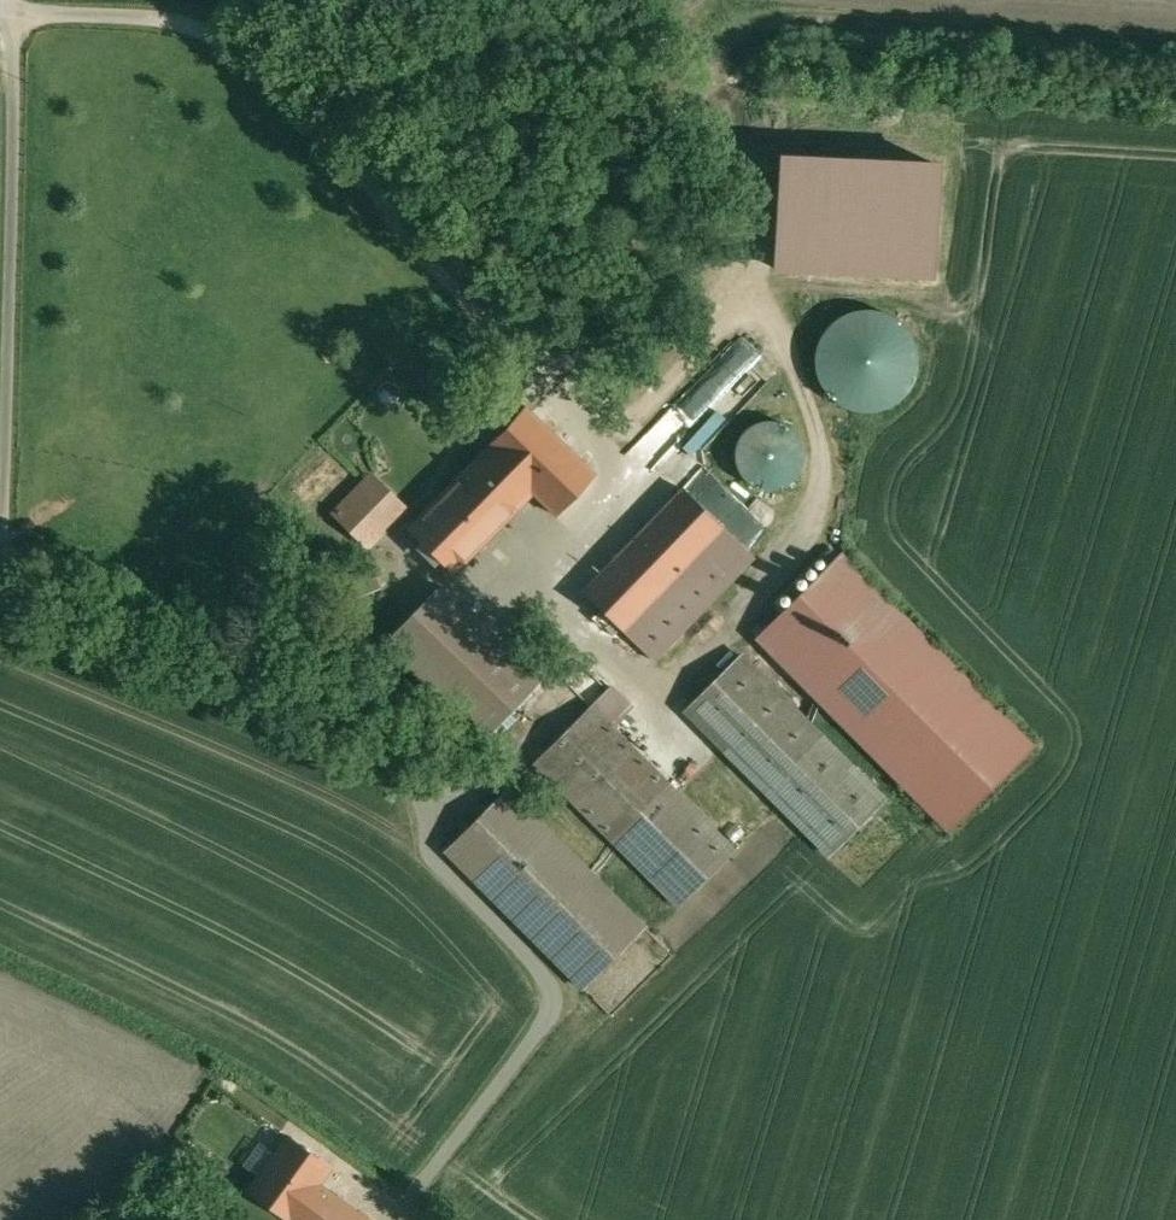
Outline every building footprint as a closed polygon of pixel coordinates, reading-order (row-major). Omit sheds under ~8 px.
[(916,414),(935,324),(846,306),(827,396),(916,414)] [(596,473),(528,407),(471,466),(490,484),(488,488),(513,513),(533,492),(556,515),(596,473)] [(805,419),(744,432),(756,492),(818,479),(805,419)] [(677,444),(660,463),(674,475),(691,456),(677,444)] [(471,466),(412,527),(455,570),(487,538),(488,539),(513,513),(488,488),(490,484),(471,466)] [(748,550),(684,489),(584,593),(626,633),(657,600),(679,622),(748,550)] [(394,519),(376,500),(356,520),(375,538),(394,519)] [(1034,745),(842,555),(757,640),(949,831),(1034,745)] [(542,676),(448,584),(426,607),(395,638),(417,661),(427,651),(497,722),(542,676)] [(742,655),(686,710),(768,793),(824,737),(742,655)] [(670,785),(592,707),(536,762),(614,840),(670,785)] [(886,799),(824,737),(768,793),(830,855),(886,799)] [(645,926),(509,790),(447,851),(583,988),(645,926)] [(290,1136),(250,1191),(290,1219),(291,1219),(292,1219),(293,1219),(318,1219),(335,1196),(318,1183),(331,1166),(290,1136)] [(318,1219),(369,1219),(335,1196),(318,1219)]
